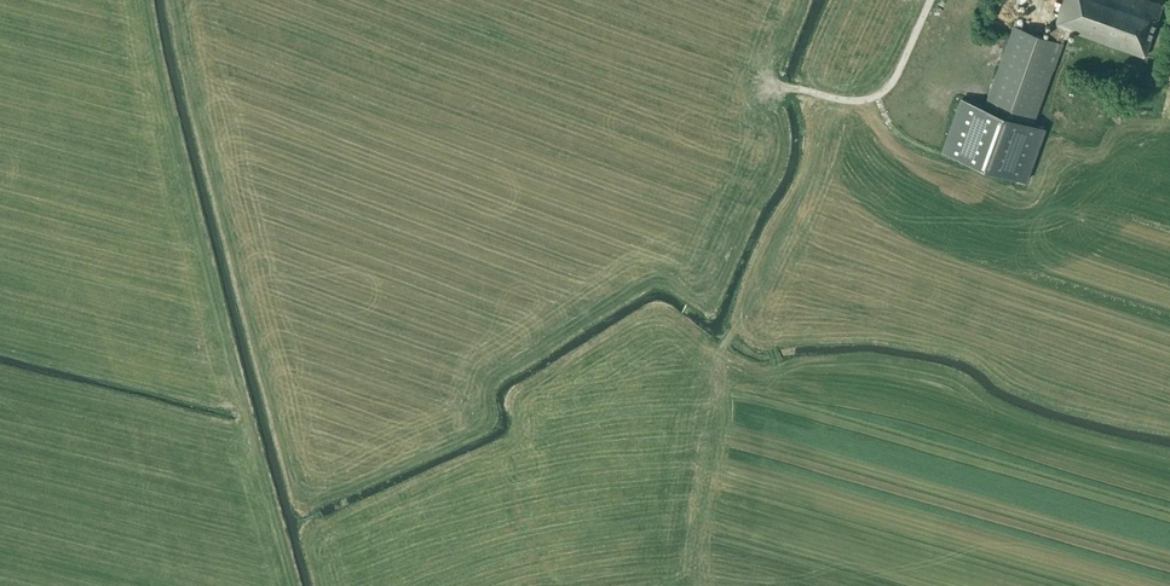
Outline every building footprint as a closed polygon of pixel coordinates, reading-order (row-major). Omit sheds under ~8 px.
[(1055,23),(1052,22),(1047,37),(1013,25),(984,106),(962,97),(943,151),(1024,180),(1043,127),(1032,123),(1053,69),(1054,69),(1063,42),(1062,42),(1064,37),(1066,38),(1069,30),(1144,56),(1162,4),(1150,0),(1063,0),(1055,23)]
